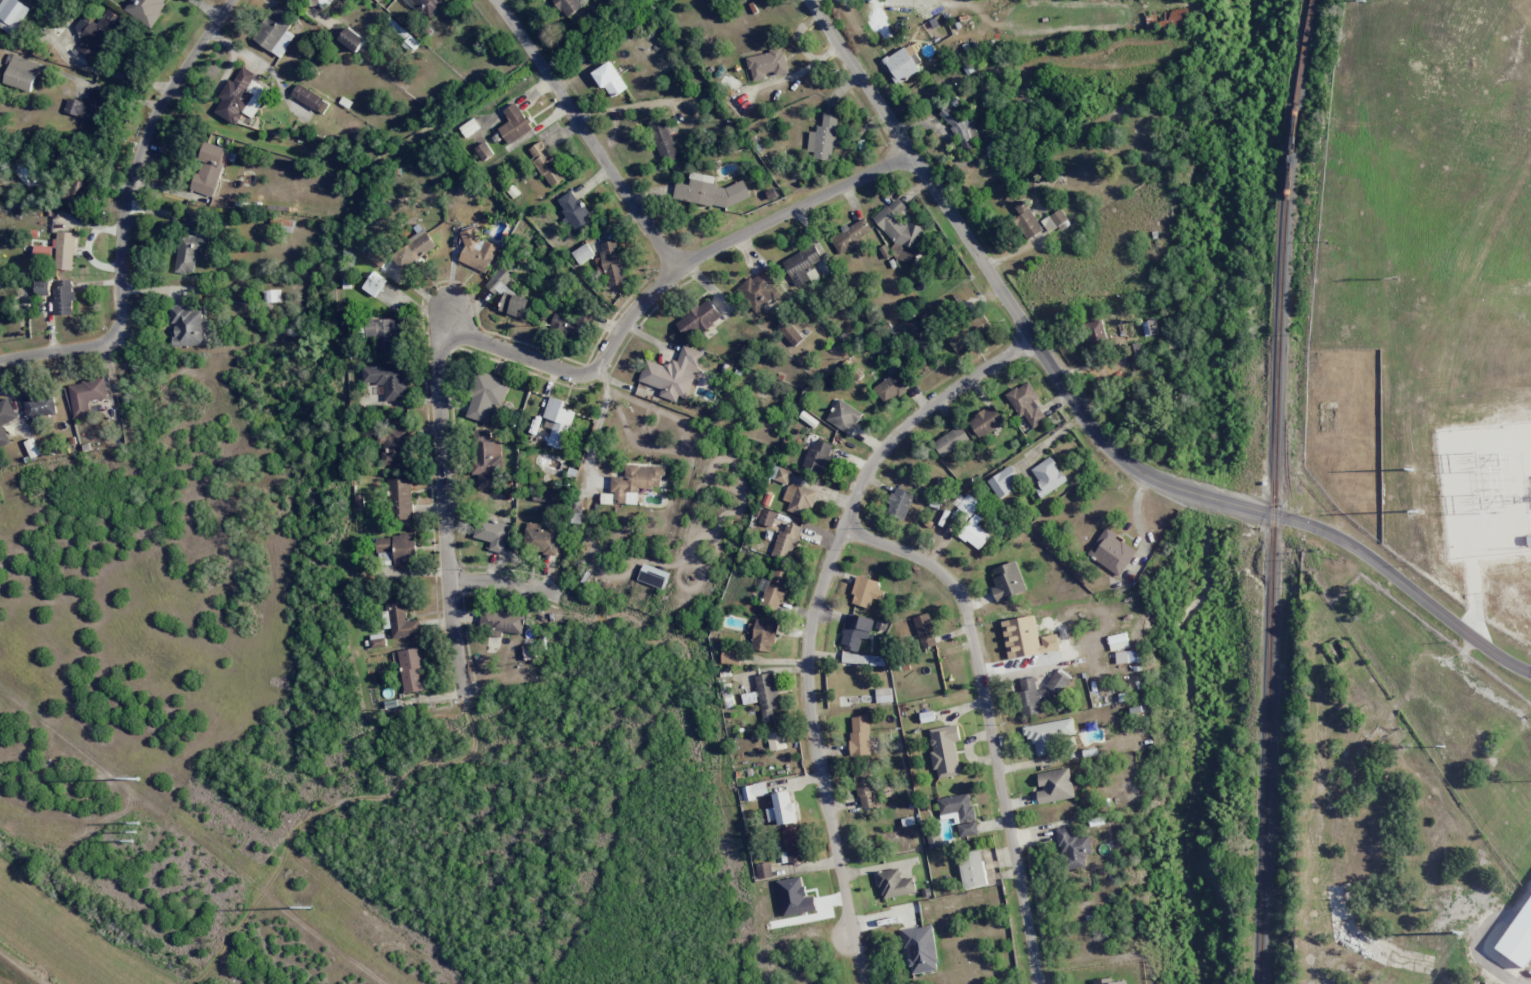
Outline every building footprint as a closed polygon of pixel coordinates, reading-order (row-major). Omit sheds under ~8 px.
[(12,35),(30,9),(18,0),(2,0),(0,3),(0,26),(12,35)] [(125,10),(151,27),(168,0),(131,0),(125,10)] [(430,20),(445,0),(403,0),(430,20)] [(567,18),(583,6),(578,0),(554,0),(567,18)] [(253,39),(281,57),(295,36),(287,31),(297,14),(277,2),(253,39)] [(78,48),(95,62),(125,22),(107,8),(96,23),(93,20),(79,37),(84,40),(78,48)] [(339,39),(357,52),(366,40),(348,27),(339,39)] [(896,83),(923,70),(911,45),(884,57),(896,83)] [(748,55),(751,81),(765,79),(765,75),(787,72),(784,50),(748,55)] [(40,64),(13,54),(2,83),(30,93),(40,64)] [(609,99),(627,89),(612,61),(594,70),(609,99)] [(214,113),(238,125),(243,113),(254,118),(267,90),(257,86),(254,92),(249,90),(257,74),(241,66),(234,82),(228,79),(219,98),(221,99),(214,113)] [(323,115),(330,103),(298,83),(290,95),(323,115)] [(102,123),(110,93),(91,88),(87,103),(67,98),(64,113),(102,123)] [(944,124),(955,123),(956,148),(976,147),(973,114),(960,115),(959,98),(942,99),(944,124)] [(498,128),(507,144),(533,130),(517,102),(503,110),(509,122),(498,128)] [(840,114),(822,112),(819,132),(810,131),(808,148),(814,149),(813,158),(831,161),(832,148),(836,148),(840,114)] [(678,158),(666,117),(649,122),(661,163),(678,158)] [(479,128),(474,118),(459,126),(464,136),(479,128)] [(550,187),(566,178),(543,140),(527,149),(550,187)] [(228,148),(205,141),(190,190),(213,197),(228,148)] [(481,161),(493,155),(487,142),(475,147),(481,161)] [(743,180),(726,187),(714,185),(716,176),(691,173),(689,184),(676,182),(673,199),(726,207),(751,196),(743,180)] [(578,235),(594,225),(573,190),(556,200),(578,235)] [(873,219),(893,241),(890,251),(898,259),(913,263),(916,253),(914,250),(919,246),(924,227),(908,222),(905,225),(897,216),(906,207),(897,197),(873,219)] [(1014,219),(1027,240),(1044,230),(1025,199),(1014,206),(1020,216),(1014,219)] [(175,271),(193,274),(196,259),(211,261),(214,239),(200,237),(204,211),(185,208),(175,271)] [(1041,221),(1048,233),(1058,227),(1060,230),(1071,224),(1061,208),(1041,221)] [(839,255),(864,241),(862,237),(872,231),(865,217),(829,237),(839,255)] [(437,246),(426,230),(391,254),(402,269),(437,246)] [(468,230),(457,261),(488,272),(497,245),(476,238),(478,233),(468,230)] [(74,270),(77,233),(56,231),(54,269),(74,270)] [(626,283),(617,239),(600,243),(603,257),(596,259),(599,273),(607,271),(611,287),(626,283)] [(795,288),(810,280),(806,272),(815,268),(813,263),(821,259),(815,245),(782,260),(795,288)] [(34,260),(55,261),(55,247),(34,246),(34,260)] [(392,267),(383,259),(376,268),(386,275),(392,267)] [(514,276),(501,266),(485,286),(498,296),(514,276)] [(782,290),(761,268),(737,291),(758,313),(782,290)] [(362,288),(375,296),(386,280),(373,271),(362,288)] [(73,279),(53,280),(54,315),(74,314),(73,279)] [(280,301),(279,290),(264,290),(264,302),(280,301)] [(500,312),(528,319),(533,298),(504,292),(500,312)] [(690,341),(722,315),(708,298),(676,324),(690,341)] [(204,345),(202,306),(170,307),(171,323),(174,323),(174,346),(204,345)] [(556,312),(551,330),(585,339),(592,312),(579,309),(577,317),(556,312)] [(946,335),(954,350),(992,330),(984,315),(946,335)] [(366,318),(366,336),(376,336),(376,352),(402,353),(402,319),(366,318)] [(775,326),(794,347),(803,338),(785,318),(775,326)] [(1084,324),(1091,347),(1108,342),(1101,319),(1084,324)] [(703,351),(683,345),(676,367),(647,358),(639,381),(661,389),(659,396),(677,402),(679,396),(687,399),(703,351)] [(375,382),(376,400),(409,399),(407,365),(362,366),(363,383),(375,382)] [(885,404),(911,386),(899,369),(873,387),(885,404)] [(509,379),(478,372),(467,417),(487,422),(492,404),(502,407),(509,379)] [(91,415),(89,401),(108,398),(105,378),(69,383),(74,417),(91,415)] [(1035,400),(1039,398),(1030,381),(1006,394),(1019,418),(1025,414),(1032,428),(1046,420),(1035,400)] [(56,413),(51,386),(22,392),(27,418),(56,413)] [(8,397),(0,401),(0,447),(11,441),(2,425),(18,417),(8,397)] [(574,411),(563,408),(564,401),(549,397),(544,417),(554,420),(548,445),(565,449),(574,411)] [(826,421),(852,434),(864,413),(837,399),(826,421)] [(1005,422),(993,404),(968,421),(980,439),(1005,422)] [(933,441),(940,456),(970,441),(962,426),(933,441)] [(381,464),(409,465),(410,430),(377,429),(377,444),(382,444),(381,464)] [(479,488),(502,487),(500,441),(490,441),(490,429),(472,430),(473,474),(478,474),(479,488)] [(802,467),(824,473),(832,444),(816,439),(814,449),(807,448),(802,467)] [(1031,469),(1040,484),(1034,488),(1041,498),(1067,480),(1051,456),(1031,469)] [(601,503),(627,504),(627,496),(638,497),(638,487),(663,488),(664,466),(626,465),(625,477),(612,476),(611,494),(601,493),(601,503)] [(987,480),(998,498),(1022,483),(1011,465),(987,480)] [(772,478),(787,484),(792,472),(777,466),(772,478)] [(413,519),(412,478),(389,479),(390,519),(413,519)] [(806,518),(817,492),(790,480),(782,499),(790,502),(787,510),(806,518)] [(914,493),(895,486),(886,513),(905,520),(914,493)] [(356,507),(364,507),(363,494),(355,495),(356,507)] [(980,503),(968,494),(957,508),(969,517),(980,503)] [(581,500),(572,500),(571,523),(581,523),(581,500)] [(758,522),(772,527),(777,513),(763,508),(758,522)] [(981,518),(976,513),(958,533),(977,551),(991,536),(977,524),(981,518)] [(473,537),(491,542),(489,550),(504,554),(511,526),(479,517),(473,537)] [(557,556),(560,531),(539,529),(540,524),(526,523),(524,547),(542,549),(541,554),(557,556)] [(800,526),(787,523),(785,532),(778,530),(772,556),(793,561),(800,526)] [(1136,551),(1116,538),(1118,534),(1106,526),(1087,555),(1120,576),(1136,551)] [(394,565),(417,565),(416,534),(377,535),(377,560),(394,560),(394,565)] [(991,569),(997,586),(991,588),(996,601),(1027,590),(1016,560),(991,569)] [(669,571),(642,564),(637,581),(665,589),(669,571)] [(790,573),(772,567),(761,604),(778,610),(790,573)] [(880,581),(858,575),(850,603),(869,608),(871,599),(882,601),(884,591),(878,589),(880,581)] [(421,636),(419,619),(409,620),(406,595),(387,597),(388,613),(383,613),(384,628),(391,627),(393,639),(421,636)] [(502,632),(523,633),(523,613),(481,611),(481,627),(492,628),(491,636),(502,636),(502,632)] [(874,618),(847,613),(840,647),(859,651),(862,638),(869,639),(874,618)] [(923,649),(938,644),(928,613),(912,618),(923,649)] [(749,618),(747,633),(753,634),(751,648),(773,652),(778,623),(749,618)] [(399,650),(403,693),(427,690),(422,648),(399,650)] [(740,650),(722,649),(721,663),(739,664),(740,650)] [(1137,650),(1115,652),(1116,664),(1138,661),(1137,650)] [(1022,716),(1047,712),(1046,709),(1054,696),(1061,695),(1070,681),(1069,678),(1056,670),(1047,685),(1047,688),(1037,690),(1035,677),(1020,680),(1022,691),(1017,691),(1022,716)] [(762,722),(774,721),(772,708),(779,707),(773,672),(755,675),(762,722)] [(876,702),(892,702),(891,688),(875,688),(876,702)] [(852,755),(870,754),(868,714),(850,715),(852,755)] [(1022,726),(1023,737),(1033,736),(1036,755),(1054,753),(1052,738),(1075,734),(1073,719),(1022,726)] [(960,775),(955,741),(960,740),(958,724),(928,729),(934,770),(937,769),(938,778),(960,775)] [(785,749),(783,732),(768,733),(769,750),(785,749)] [(1038,773),(1041,790),(1036,791),(1039,804),(1074,797),(1069,767),(1038,773)] [(861,808),(879,804),(872,771),(854,775),(861,808)] [(774,792),(777,825),(796,823),(794,801),(789,802),(788,791),(774,792)] [(937,799),(941,820),(955,817),(959,837),(978,834),(970,792),(937,799)] [(1058,828),(1065,870),(1086,867),(1084,853),(1092,852),(1090,835),(1077,837),(1075,825),(1058,828)] [(782,829),(789,865),(806,862),(800,826),(782,829)] [(941,847),(937,830),(926,832),(930,849),(941,847)] [(988,884),(980,850),(957,855),(965,889),(988,884)] [(756,864),(759,880),(773,877),(770,861),(756,864)] [(882,899),(916,892),(913,877),(901,879),(899,867),(876,872),(882,899)] [(903,930),(909,974),(938,970),(932,926),(903,930)]
